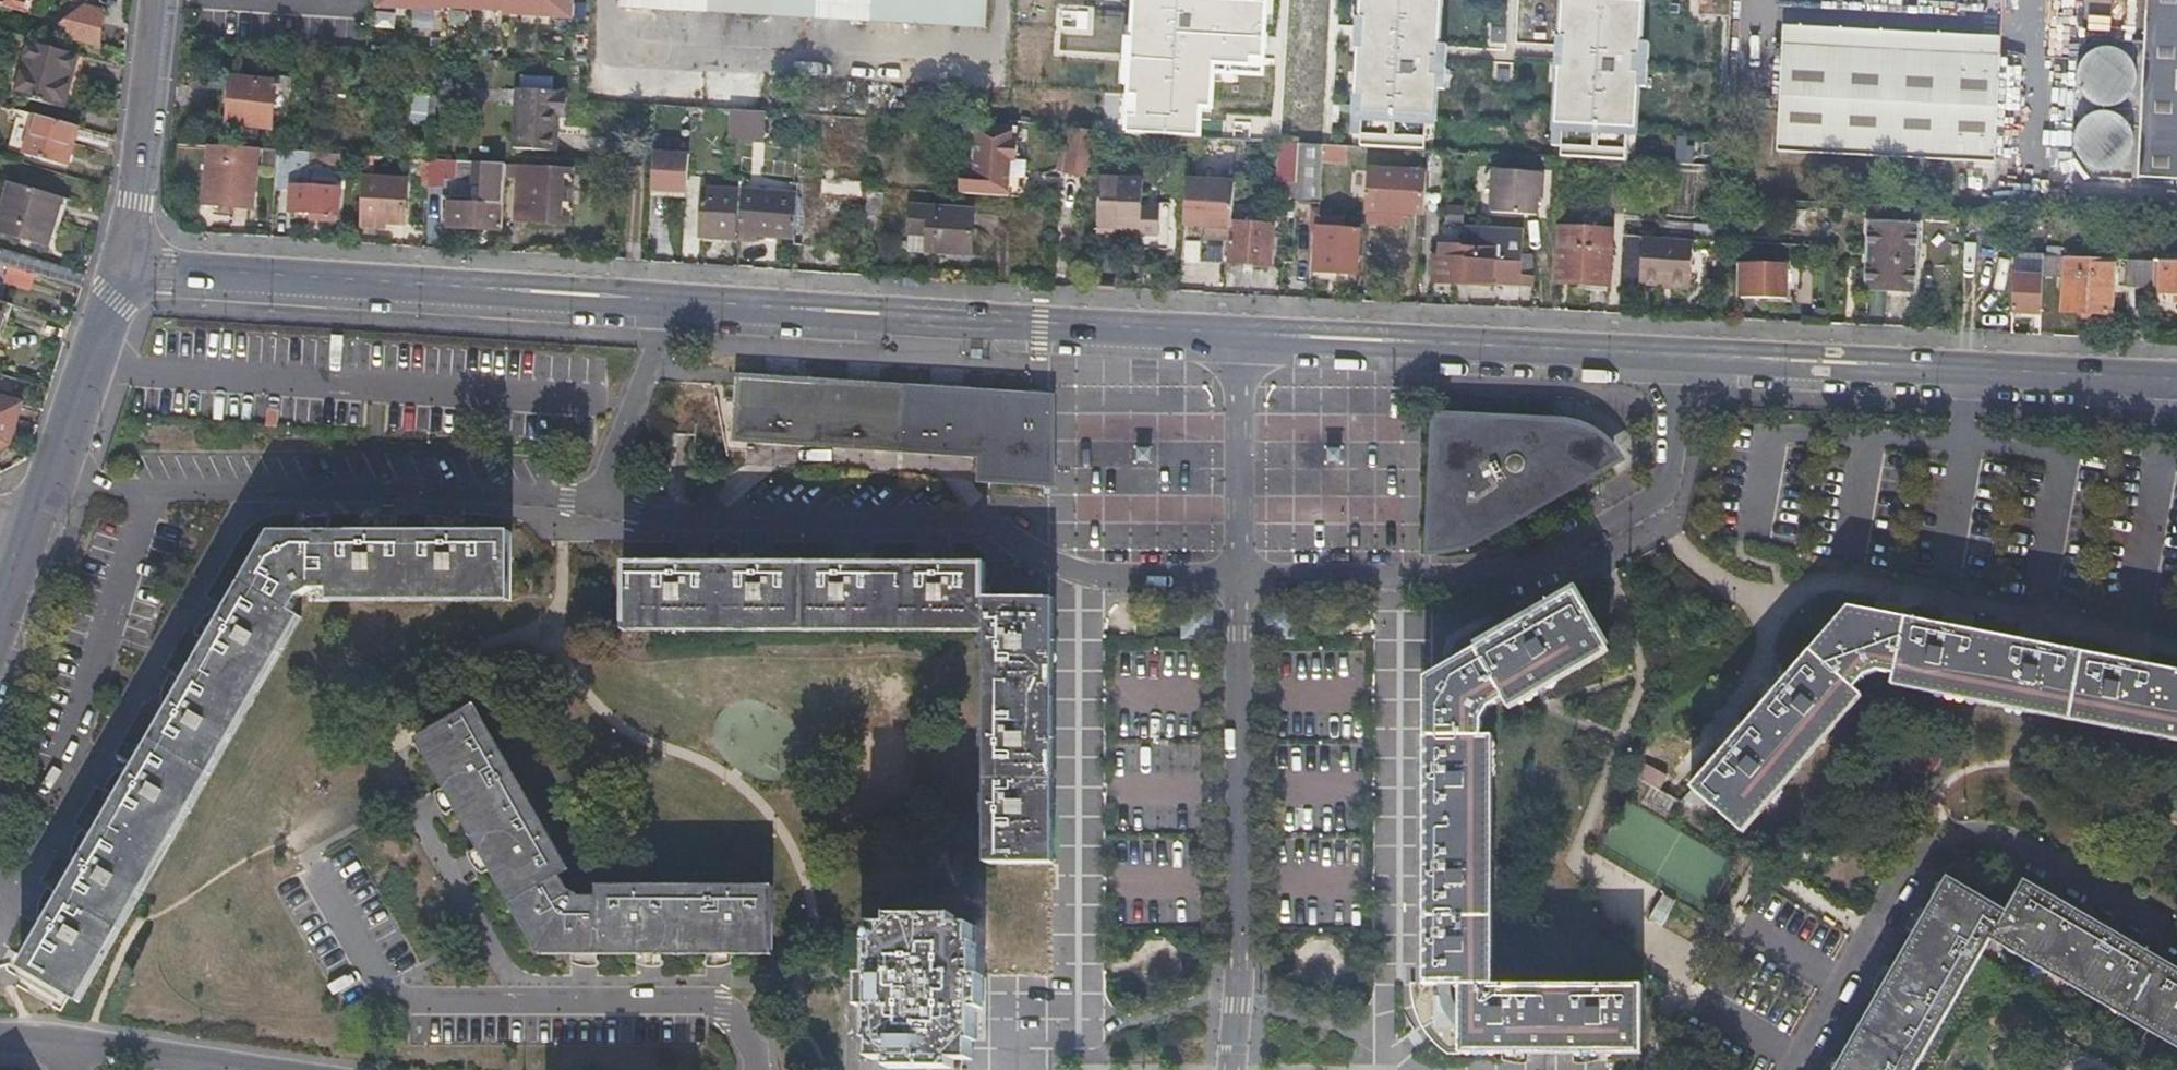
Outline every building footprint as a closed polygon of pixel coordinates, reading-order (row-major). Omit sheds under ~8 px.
[(22,13),(25,0),(0,0),(0,7),(22,13)] [(380,7),(446,11),(446,8),(511,12),(511,14),(577,17),(578,0),(380,0),(380,7)] [(865,0),(619,0),(619,5),(863,20),(865,0)] [(863,20),(983,27),(985,0),(865,0),(863,20)] [(1052,21),(1260,33),(1262,0),(1053,0),(1052,21)] [(1424,93),(1505,98),(1511,0),(1430,0),(1424,93)] [(1639,106),(1691,109),(1698,0),(1570,0),(1562,127),(1638,132),(1639,106)] [(2063,19),(2090,20),(2090,5),(2106,5),(2106,0),(2063,0),(2063,19)] [(2137,184),(2176,186),(2176,0),(2145,0),(2137,184)] [(103,41),(105,4),(63,2),(61,39),(103,41)] [(1260,33),(1052,21),(1048,72),(1144,77),(1257,83),(1260,33)] [(27,42),(14,95),(59,107),(69,69),(77,71),(81,57),(27,42)] [(1767,43),(1762,147),(1990,159),(1995,55),(1767,43)] [(230,77),(225,124),(267,129),(272,82),(230,77)] [(514,89),(511,148),(554,151),(555,117),(563,118),(563,92),(514,89)] [(411,95),(409,119),(424,120),(426,96),(411,95)] [(761,111),(727,108),(726,136),(760,139),(761,111)] [(77,126),(33,114),(23,153),(66,165),(77,126)] [(955,192),(1005,195),(1006,181),(1007,160),(1013,160),(1014,140),(1009,139),(1009,125),(1004,125),(972,124),(971,166),(957,166),(955,192)] [(1676,137),(1676,162),(1699,162),(1698,136),(1676,137)] [(1344,145),(1320,144),(1319,161),(1343,162),(1344,145)] [(253,148),(210,145),(204,202),(247,206),(253,148)] [(258,167),(273,168),(275,150),(259,148),(258,167)] [(273,168),(272,186),(290,187),(301,188),(303,162),(304,151),(275,150),(273,168)] [(337,153),(318,152),(318,160),(337,162),(337,153)] [(452,161),(427,159),(426,186),(440,187),(440,179),(452,179),(452,161)] [(503,164),(484,163),(481,204),(501,205),(503,164)] [(565,222),(567,169),(517,165),(516,201),(534,202),(533,220),(565,222)] [(1367,209),(1424,213),(1427,171),(1370,167),(1367,209)] [(1493,169),(1491,211),(1537,215),(1538,191),(1543,191),(1544,172),(1493,169)] [(1225,239),(1229,179),(1185,176),(1182,228),(1204,230),(1203,238),(1225,239)] [(360,177),(358,220),(401,223),(403,180),(360,177)] [(1097,179),(1096,233),(1138,234),(1139,180),(1097,179)] [(12,184),(0,229),(0,235),(46,249),(51,229),(46,227),(54,195),(12,184)] [(792,236),(792,244),(858,248),(858,241),(860,198),(818,196),(818,202),(801,201),(802,187),(795,186),(795,195),(792,236)] [(301,188),(290,187),(288,209),(335,211),(336,190),(301,188)] [(684,193),(682,233),(732,236),(734,189),(701,187),(700,193),(684,193)] [(740,190),(737,240),(750,241),(751,234),(792,236),(795,195),(740,190)] [(868,193),(868,210),(878,211),(880,194),(868,193)] [(534,202),(516,201),(514,219),(533,220),(534,202)] [(481,204),(467,203),(446,202),(445,225),(500,228),(501,205),(481,204)] [(910,207),(908,231),(928,233),(927,250),(943,251),(943,248),(949,248),(949,251),(966,252),(969,210),(910,207)] [(335,211),(288,209),(288,215),(334,218),(335,211)] [(1340,228),(1341,216),(1316,214),(1312,269),(1354,272),(1357,229),(1340,228)] [(1230,223),(1227,261),(1266,264),(1268,225),(1230,223)] [(2013,223),(2011,246),(2022,248),(2023,224),(2013,223)] [(1868,225),(1865,288),(1913,291),(1916,227),(1868,225)] [(1495,283),(1532,286),(1533,275),(1519,274),(1522,228),(1497,226),(1495,283)] [(1559,228),(1556,280),(1606,283),(1609,230),(1559,228)] [(1691,238),(1642,236),(1640,280),(1689,283),(1691,238)] [(1435,254),(1434,280),(1490,284),(1492,261),(1484,260),(1485,247),(1447,244),(1446,255),(1435,254)] [(2113,256),(2070,255),(2041,254),(2041,274),(2054,275),(2054,264),(2065,264),(2063,310),(2110,312),(2113,256)] [(2002,269),(2014,269),(2015,258),(1983,256),(1981,302),(2001,303),(2002,269)] [(2125,285),(2154,286),(2155,258),(2126,257),(2125,285)] [(2155,258),(2154,286),(2161,287),(2162,258),(2155,258)] [(2176,293),(2176,259),(2162,258),(2161,287),(2160,292),(2176,293)] [(1734,262),(1734,293),(1785,295),(1786,265),(1734,262)] [(2014,275),(2012,308),(2039,310),(2041,276),(2014,275)] [(739,378),(738,385),(817,390),(1054,405),(1048,484),(1054,484),(1056,484),(1059,447),(1061,410),(1062,398),(1056,398),(813,382),(739,378)] [(980,454),(978,474),(999,475),(999,480),(1048,484),(1054,405),(817,390),(738,385),(738,393),(736,426),(735,437),(854,445),(980,454)] [(9,443),(20,404),(0,398),(0,447),(9,443)] [(1431,407),(1424,547),(1515,492),(1529,512),(1626,453),(1614,441),(1601,429),(1582,416),(1566,412),(1431,407)] [(61,899),(49,892),(46,898),(45,910),(52,914),(22,967),(74,997),(294,614),(289,611),(299,595),(313,587),(331,588),(331,594),(510,593),(510,534),(464,534),(464,526),(454,520),(446,520),(446,534),(430,534),(400,533),(386,533),(386,520),(380,520),(368,526),(368,533),(329,533),(315,538),(315,519),(310,519),(296,525),(297,538),(275,538),(245,587),(242,585),(227,611),(219,606),(209,615),(206,619),(218,626),(204,651),(188,681),(180,694),(168,687),(165,693),(164,705),(159,730),(140,763),(132,758),(123,765),(119,772),(131,778),(125,790),(99,831),(93,843),(81,836),(77,843),(76,856),(84,859),(68,886),(61,899)] [(315,538),(329,533),(329,519),(315,519),(315,538)] [(446,534),(446,520),(431,519),(430,534),(446,534)] [(386,533),(400,533),(400,521),(386,520),(386,533)] [(870,943),(870,974),(870,1008),(870,1039),(874,1039),(874,1058),(890,1059),(890,1066),(954,1067),(955,1059),(971,1060),(971,1041),(974,1041),(975,1008),(975,976),(982,976),(1054,976),(1054,884),(1044,884),(1044,862),(1047,862),(1047,820),(1047,738),(1048,649),(1048,601),(984,600),(984,565),(941,565),(848,564),(754,564),(729,564),(714,564),(669,563),(625,563),(624,624),(713,624),(985,625),(984,925),(954,925),(954,918),(891,918),(891,924),(874,924),(874,943),(870,943)] [(1481,655),(1433,682),(1433,738),(1427,738),(1427,982),(1417,982),(1417,992),(1419,1005),(1422,1015),(1428,1028),(1438,1039),(1449,1047),(1461,1047),(1506,1047),(1506,1064),(1519,1064),(1519,1046),(1531,1046),(1578,1047),(1590,1047),(1590,1063),(1602,1063),(1602,1054),(1603,1046),(1642,1046),(1658,1046),(1659,981),(1505,980),(1505,737),(1492,737),(1492,721),(1500,706),(1506,702),(1606,646),(1576,593),(1477,649),(1481,655)] [(2159,668),(2148,666),(2150,656),(2139,654),(2133,657),(2132,662),(2061,650),(2062,643),(2059,640),(2049,638),(2048,647),(2034,645),(1984,635),(1972,632),(1974,623),(1961,620),(1957,622),(1956,629),(1901,619),(1891,617),(1892,608),(1881,606),(1880,615),(1874,614),(1856,611),(1817,656),(1811,651),(1790,676),(1784,671),(1771,686),(1777,691),(1737,738),(1731,732),(1718,748),(1723,752),(1693,789),(1745,832),(1868,687),(1866,685),(1878,671),(1895,674),(1894,679),(2176,733),(2176,671),(2159,668)] [(1903,610),(1892,608),(1891,617),(1901,619),(1903,610)] [(199,632),(204,651),(218,626),(206,619),(199,632)] [(1985,625),(1974,623),(1972,632),(1984,635),(1985,625)] [(2036,635),(2034,645),(2048,647),(2049,638),(2036,635)] [(2161,659),(2150,656),(2148,666),(2159,668),(2161,659)] [(175,674),(168,687),(180,694),(188,681),(175,674)] [(436,798),(439,802),(454,794),(460,803),(485,845),(490,854),(476,863),(478,867),(485,872),(497,865),(544,946),(573,947),(573,960),(579,964),(586,964),(586,946),(598,946),(639,946),(638,960),(645,964),(652,964),(651,946),(664,946),(708,946),(720,946),(720,965),(725,964),(732,961),(733,946),(770,946),(770,887),(599,887),(599,899),(581,899),(567,891),(559,878),(569,871),(475,707),(422,737),(432,755),(448,782),(435,789),(436,798)] [(112,784),(125,790),(131,778),(119,772),(112,784)] [(454,794),(439,802),(445,812),(460,803),(454,794)] [(88,825),(81,836),(93,843),(99,831),(88,825)] [(490,854),(485,845),(470,854),(476,863),(490,854)] [(1993,934),(2176,1039),(2176,961),(2028,876),(2011,906),(1956,875),(1936,911),(1923,904),(1916,916),(1929,923),(1923,932),(1899,973),(1894,984),(1881,977),(1875,989),(1886,995),(1847,1064),(1841,1060),(1835,1057),(1829,1067),(1834,1069),(1915,1069),(1993,934)] [(56,880),(49,892),(61,899),(68,886),(56,880)] [(1665,896),(1652,919),(1663,925),(1676,902),(1665,896)] [(1929,923),(1916,916),(1911,925),(1923,932),(1929,923)] [(586,946),(586,964),(597,964),(598,946),(586,946)] [(663,964),(664,946),(651,946),(652,964),(663,964)] [(708,964),(720,965),(720,946),(708,946),(708,964)] [(1894,984),(1899,973),(1887,966),(1881,977),(1894,984)] [(1519,1046),(1519,1064),(1531,1064),(1531,1046),(1519,1046)] [(1578,1063),(1590,1063),(1590,1047),(1578,1047),(1578,1053),(1578,1063)]
